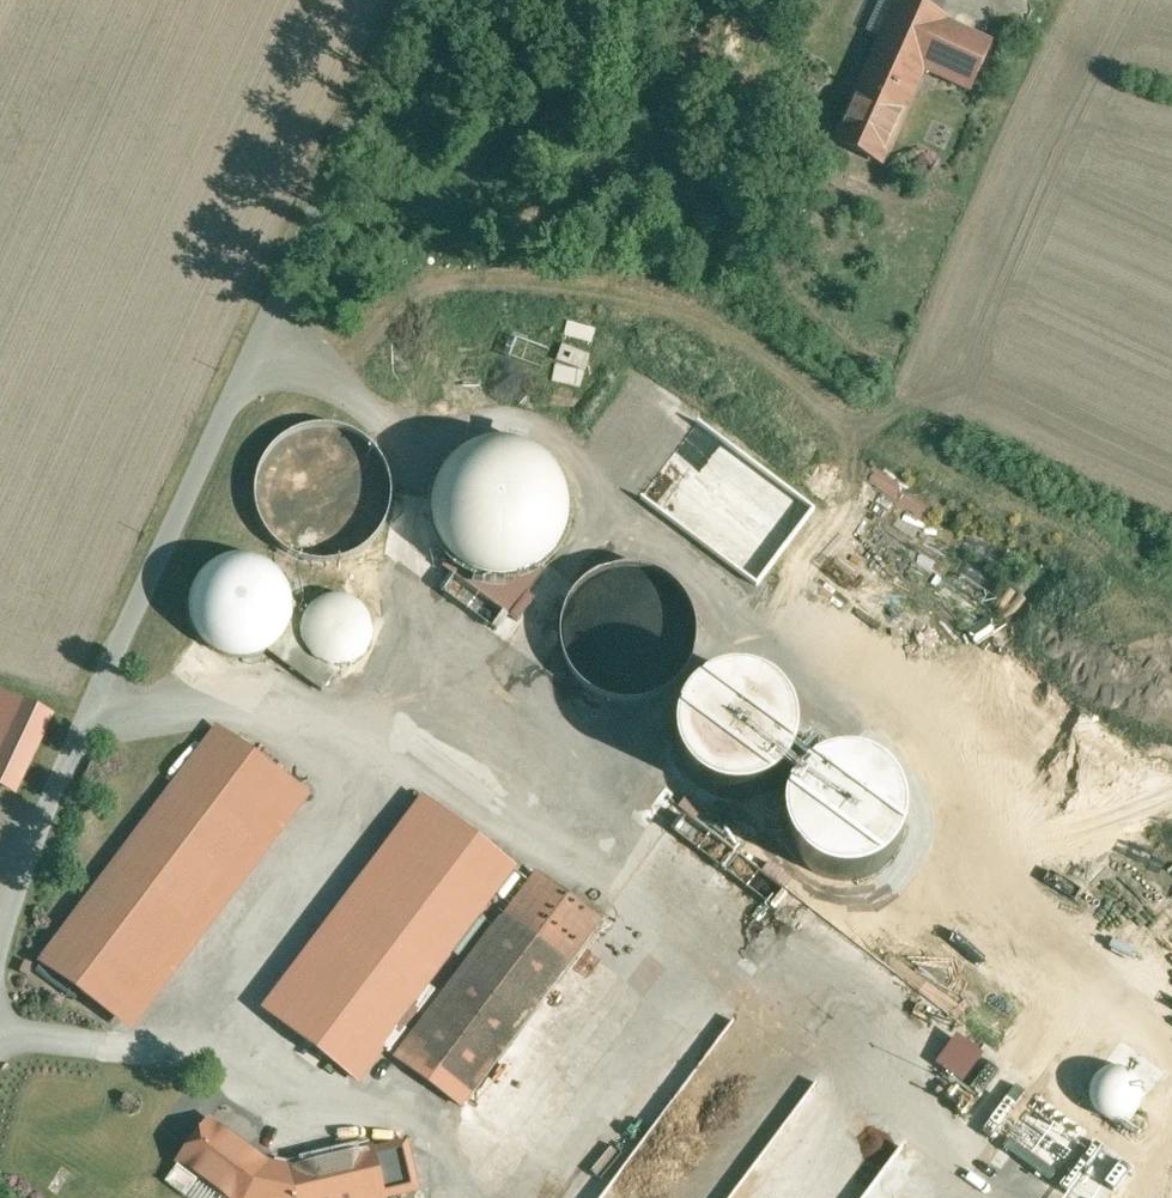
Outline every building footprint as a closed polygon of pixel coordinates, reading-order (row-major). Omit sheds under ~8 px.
[(993,43),(899,0),(877,48),(924,70),(972,91),(993,43)] [(924,70),(877,48),(836,140),(883,162),(924,70)] [(264,529),(279,545),(297,556),(318,561),(340,558),(361,548),(378,532),(388,511),(391,488),(385,465),(372,446),(354,432),(332,425),(308,425),(287,434),(270,448),(259,466),(254,487),(256,509),(264,529)] [(446,455),(439,504),(441,520),(442,517),(450,565),(504,574),(560,564),(568,515),(558,455),(501,446),(446,455)] [(876,470),(870,480),(896,497),(903,486),(876,470)] [(784,544),(815,490),(800,481),(769,535),(784,544)] [(748,529),(734,554),(763,571),(778,546),(748,529)] [(290,625),(293,605),(289,586),(277,569),(260,559),(240,555),(221,560),(204,571),(193,588),(190,608),(194,628),(206,644),(223,655),(243,658),(262,654),(279,642),(290,625)] [(651,695),(669,685),(683,670),(692,650),(694,629),(689,607),(676,588),(658,574),(636,567),(613,569),(592,578),(575,593),(565,612),(561,633),(565,654),(574,673),(590,687),(609,697),(630,699),(651,695)] [(363,607),(352,599),(346,597),(332,597),(319,601),(309,610),(303,623),(303,637),(308,650),(317,660),(329,666),(342,667),(354,664),(364,657),(370,646),(372,632),(370,619),(363,607)] [(0,699),(0,787),(17,795),(55,715),(4,691),(0,699)] [(215,730),(39,962),(133,1032),(309,801),(215,730)] [(420,799),(263,1007),(356,1077),(513,868),(420,799)] [(536,874),(397,1058),(462,1107),(601,922),(536,874)] [(1106,1090),(1157,1110),(1163,1095),(1150,1089),(1171,1032),(1171,1013),(1140,1001),(1106,1090)] [(210,1122),(180,1162),(181,1163),(201,1177),(228,1197),(246,1197),(248,1195),(269,1167),(270,1166),(210,1122)] [(201,1177),(181,1163),(170,1177),(172,1186),(186,1197),(201,1177)] [(248,1195),(253,1197),(274,1197),(288,1180),(269,1167),(248,1195)]
